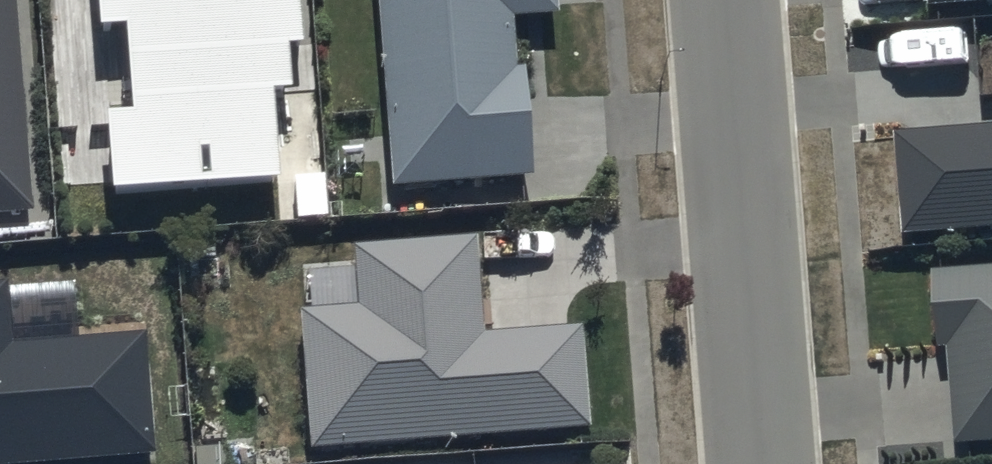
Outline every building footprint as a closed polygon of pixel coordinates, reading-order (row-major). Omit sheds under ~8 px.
[(35,223),(19,0),(0,0),(0,225),(35,223)] [(101,46),(127,44),(134,128),(106,130),(112,211),(281,197),(274,106),(292,105),(289,61),(305,60),(300,0),(98,0),(101,46)] [(395,198),(535,188),(526,79),(516,80),(513,30),(560,27),(558,0),(379,0),(395,198)] [(894,119),(901,222),(991,215),(991,111),(894,119)] [(476,250),(355,259),(359,317),(303,321),(313,461),(591,440),(584,339),(483,346),(476,250)] [(929,256),(935,335),(946,334),(954,434),(991,432),(991,251),(929,256)] [(147,344),(14,356),(9,295),(0,296),(0,463),(157,463),(147,344)]
